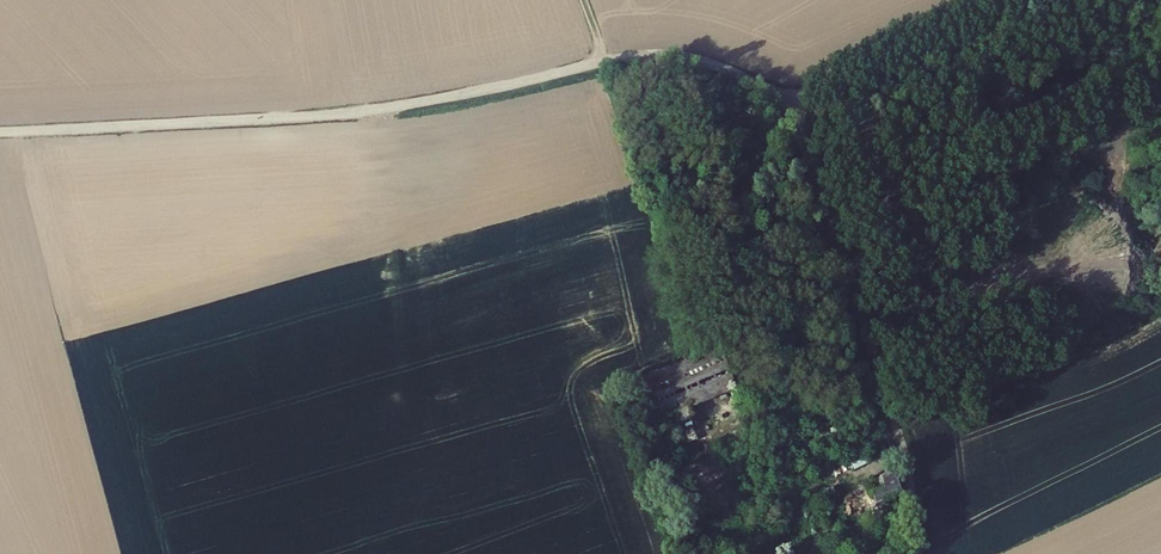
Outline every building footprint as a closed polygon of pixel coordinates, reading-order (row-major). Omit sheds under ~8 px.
[(721,361),(669,380),(680,410),(732,390),(721,361)] [(711,433),(701,407),(679,416),(689,441),(711,433)]
